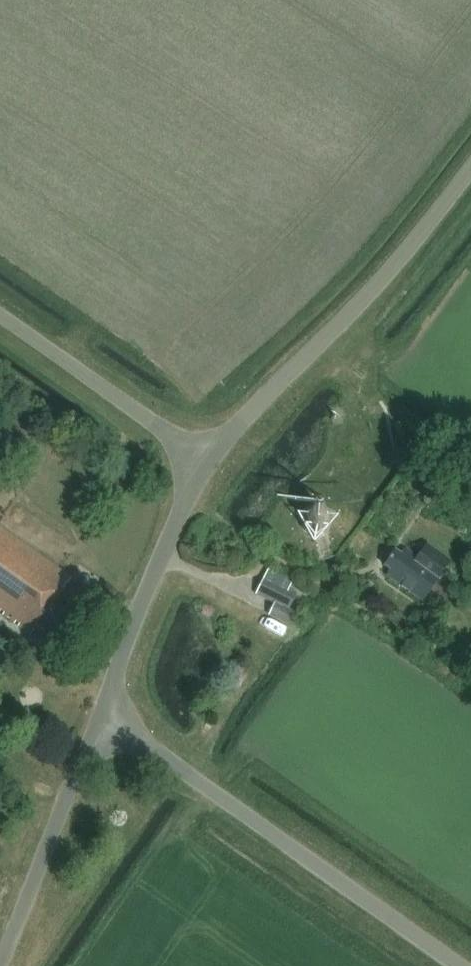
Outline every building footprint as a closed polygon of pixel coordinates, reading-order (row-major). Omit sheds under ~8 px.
[(412,434),(405,443),(415,451),(422,442),(412,434)] [(299,519),(304,531),(316,535),(324,532),(331,521),(330,510),(317,503),(305,507),(299,519)] [(29,635),(33,629),(59,647),(77,621),(53,603),(70,578),(0,528),(0,614),(29,635)] [(429,547),(419,560),(406,551),(402,556),(396,552),(387,565),(393,569),(389,574),(424,600),(451,563),(429,547)] [(290,580),(282,576),(270,570),(257,595),(276,605),(270,616),(289,626),(295,615),(288,612),(298,594),(286,588),(290,580)]
